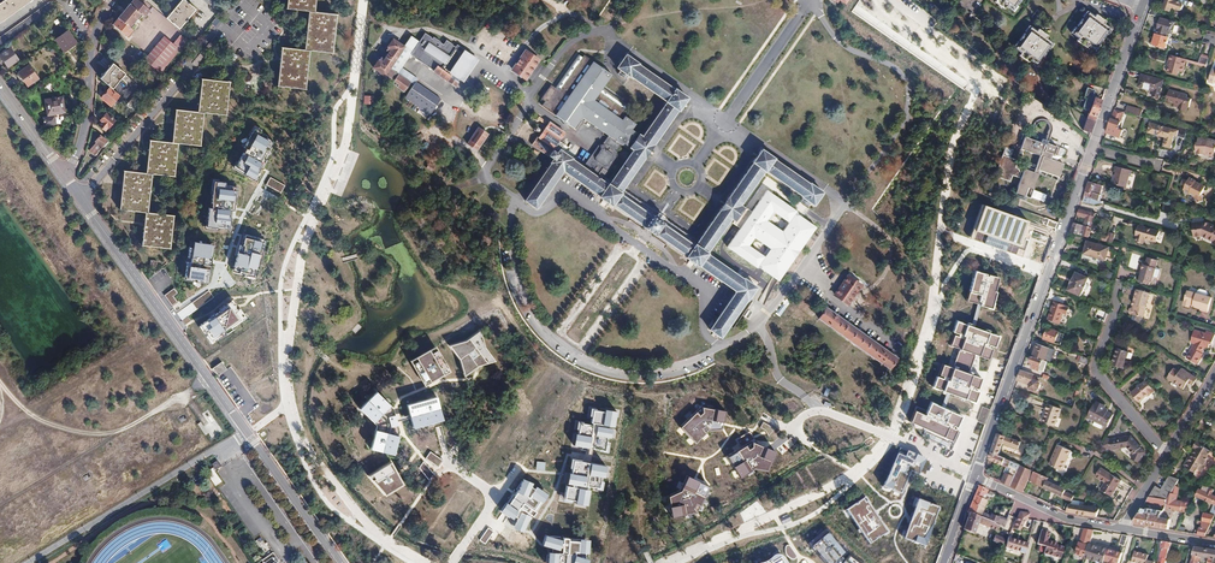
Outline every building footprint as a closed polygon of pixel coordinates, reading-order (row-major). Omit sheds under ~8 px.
[(0,3),(0,24),(21,9),(34,0),(4,0),(0,3)] [(127,37),(133,30),(131,28),(135,24),(133,22),(137,18),(138,19),(142,15),(144,17),(149,10),(138,0),(134,0),(113,25),(127,37)] [(195,9),(184,0),(181,0),(170,13),(183,24),(195,9)] [(217,0),(203,0),(217,11),(223,4),(217,0)] [(312,13),(313,0),(284,0),(283,10),(306,12),(312,13)] [(928,9),(940,18),(946,10),(944,8),(942,12),(934,5),(933,6),(928,2),(928,1),(927,0),(917,0),(928,9)] [(1012,11),(1016,6),(1021,0),(996,0),(995,2),(1004,9),(1006,6),(1012,11)] [(1163,9),(1170,11),(1172,8),(1180,11),(1182,10),(1184,5),(1183,3),(1179,2),(1179,0),(1167,0),(1163,9)] [(56,9),(51,2),(0,39),(0,48),(17,36),(56,9)] [(1094,51),(1098,45),(1107,33),(1110,28),(1104,23),(1105,21),(1095,14),(1093,16),(1087,11),(1084,16),(1074,29),(1071,34),(1077,38),(1075,40),(1086,48),(1087,46),(1094,51)] [(312,13),(306,12),(301,51),(308,52),(329,54),(334,16),(312,13)] [(183,24),(170,13),(166,18),(178,29),(183,24)] [(1159,30),(1167,33),(1169,33),(1176,35),(1180,22),(1161,17),(1158,30),(1159,30)] [(1035,65),(1039,60),(1049,48),(1052,43),(1046,38),(1048,36),(1038,29),(1037,30),(1030,26),(1027,31),(1017,43),(1013,48),(1019,53),(1018,55),(1027,63),(1029,60),(1035,65)] [(77,44),(68,32),(56,40),(64,53),(77,44)] [(433,71),(454,86),(458,80),(474,57),(456,44),(454,47),(451,45),(452,44),(446,40),(442,45),(439,42),(439,41),(433,37),(431,39),(430,38),(430,37),(424,32),(418,41),(410,35),(403,46),(392,38),(387,45),(388,46),(386,49),(388,51),(383,58),(380,57),(378,59),(372,66),(384,75),(385,73),(393,79),(392,80),(398,84),(397,87),(402,91),(413,76),(401,67),(410,54),(413,55),(412,56),(433,71)] [(157,73),(185,39),(178,33),(169,43),(160,36),(140,59),(157,73)] [(1158,34),(1156,33),(1153,43),(1166,47),(1169,37),(1168,36),(1166,36),(1158,34)] [(51,53),(55,49),(50,42),(45,46),(51,53)] [(10,49),(0,56),(0,57),(7,68),(18,60),(10,49)] [(308,52),(301,51),(278,49),(274,87),(303,91),(308,52)] [(538,60),(526,51),(512,70),(525,79),(538,60)] [(627,147),(637,133),(631,129),(636,123),(622,113),(628,104),(610,92),(603,87),(612,74),(593,61),(592,63),(583,56),(578,52),(554,87),(550,84),(540,98),(544,101),(541,105),(574,128),(582,117),(600,130),(609,137),(604,144),(597,146),(581,167),(606,185),(607,184),(608,184),(614,175),(632,150),(627,147)] [(593,61),(584,54),(583,56),(592,63),(593,61)] [(744,208),(740,205),(764,171),(765,171),(801,196),(800,197),(805,200),(813,205),(822,193),(809,184),(773,159),(774,158),(760,149),(751,162),(752,162),(728,197),(718,211),(697,241),(662,217),(657,213),(622,189),(625,183),(657,138),(677,110),(678,111),(687,98),(674,89),(673,90),(637,64),(638,64),(625,55),(616,68),(629,77),(630,76),(665,101),(665,102),(666,102),(656,116),(652,121),(646,130),(642,136),(637,133),(627,147),(632,150),(614,175),(608,184),(607,184),(606,185),(581,167),(571,160),(572,159),(558,150),(552,159),(549,163),(550,164),(533,187),(524,201),(535,209),(562,172),(563,172),(598,196),(598,197),(611,206),(611,205),(642,226),(641,227),(655,236),(685,257),(684,258),(698,267),(698,266),(735,291),(734,292),(735,293),(708,330),(719,338),(729,325),(746,301),(756,288),(743,279),(743,280),(706,254),(707,254),(706,253),(711,246),(730,219),(734,222),(744,208)] [(1173,55),(1171,55),(1169,60),(1171,60),(1170,65),(1168,72),(1175,74),(1177,69),(1183,71),(1186,62),(1186,59),(1173,55)] [(1202,55),(1199,62),(1207,65),(1210,57),(1202,55)] [(462,82),(478,60),(474,57),(458,80),(462,82)] [(119,80),(124,74),(120,71),(112,63),(108,68),(114,73),(113,75),(119,80)] [(38,79),(29,66),(18,74),(27,87),(38,79)] [(119,80),(113,75),(114,73),(108,68),(105,71),(99,78),(111,88),(111,89),(119,80)] [(235,69),(222,68),(221,80),(234,82),(235,69)] [(1142,74),(1139,86),(1154,91),(1158,79),(1142,74)] [(195,112),(203,113),(226,115),(230,83),(199,79),(195,112)] [(1158,79),(1154,91),(1152,97),(1159,99),(1164,80),(1158,79)] [(439,99),(414,82),(413,84),(438,102),(439,99)] [(429,115),(438,102),(413,84),(403,97),(429,115)] [(135,108),(147,93),(140,87),(127,102),(135,108)] [(118,96),(108,88),(100,98),(110,106),(118,96)] [(1169,89),(1167,97),(1169,98),(1168,101),(1179,104),(1177,109),(1185,111),(1187,107),(1189,107),(1192,99),(1186,97),(1187,95),(1169,89)] [(364,96),(363,104),(373,105),(374,96),(364,96)] [(65,111),(62,97),(45,100),(48,117),(43,118),(45,126),(55,124),(54,113),(65,111)] [(1095,118),(1102,100),(1094,97),(1087,118),(1094,120),(1095,118)] [(1128,105),(1126,111),(1127,112),(1134,113),(1142,116),(1144,109),(1128,105)] [(1108,128),(1107,132),(1120,136),(1123,129),(1119,128),(1125,111),(1124,111),(1123,110),(1118,109),(1115,108),(1113,113),(1108,128)] [(169,144),(177,144),(199,147),(203,113),(195,112),(173,110),(169,144)] [(107,129),(114,121),(105,114),(99,121),(101,123),(98,127),(104,131),(107,128),(107,129)] [(548,157),(552,159),(558,150),(563,145),(558,141),(567,128),(559,122),(552,117),(549,123),(548,122),(537,138),(536,137),(530,145),(547,157),(548,157)] [(1090,132),(1094,120),(1087,118),(1083,130),(1090,132)] [(1175,135),(1186,138),(1188,128),(1176,125),(1175,129),(1171,128),(1166,126),(1151,122),(1149,132),(1166,137),(1164,146),(1172,148),(1175,135)] [(478,128),(467,144),(476,150),(487,134),(478,128)] [(272,143),(253,133),(233,170),(252,180),(272,143)] [(98,151),(106,142),(99,136),(95,141),(96,143),(89,151),(95,155),(98,151)] [(1049,161),(1051,155),(1053,156),(1056,148),(1046,145),(1045,148),(1043,147),(1043,145),(1023,138),(1019,150),(1038,157),(1033,172),(1022,168),(1020,169),(1014,167),(1016,163),(999,157),(994,171),(1001,174),(1000,177),(1009,180),(1010,177),(1019,180),(1014,195),(1029,201),(1030,198),(1038,176),(1039,172),(1057,178),(1061,165),(1049,161)] [(1197,152),(1198,152),(1198,154),(1206,154),(1206,152),(1207,152),(1210,152),(1210,155),(1214,156),(1214,140),(1208,138),(1199,138),(1198,143),(1197,143),(1197,152)] [(144,174),(151,175),(174,178),(177,144),(169,144),(147,141),(144,174)] [(1010,157),(1012,150),(1005,147),(1003,155),(1010,157)] [(104,165),(109,160),(105,157),(100,161),(104,165)] [(1116,172),(1113,184),(1125,187),(1128,175),(1130,175),(1131,170),(1116,166),(1114,171),(1116,172)] [(1009,180),(1000,177),(1001,174),(994,171),(992,178),(1008,183),(1009,180)] [(143,213),(147,214),(151,175),(144,174),(122,172),(118,210),(143,213)] [(1057,178),(1039,172),(1038,176),(1056,182),(1057,178)] [(1185,179),(1182,185),(1186,187),(1184,190),(1186,191),(1185,192),(1185,195),(1188,196),(1190,195),(1191,194),(1197,198),(1199,203),(1205,201),(1203,195),(1207,187),(1197,182),(1197,180),(1191,177),(1189,181),(1185,179)] [(285,186),(269,179),(265,186),(281,193),(285,186)] [(1084,195),(1091,198),(1093,198),(1093,197),(1099,199),(1101,194),(1100,194),(1100,192),(1102,192),(1104,185),(1089,181),(1089,182),(1084,195)] [(231,216),(234,188),(224,186),(224,183),(210,182),(205,228),(230,231),(231,216)] [(1041,205),(1043,201),(1036,198),(1036,195),(1031,194),(1030,198),(1032,199),(1031,204),(1035,205),(1036,204),(1041,205)] [(744,208),(734,222),(741,227),(735,235),(749,245),(755,236),(764,223),(769,216),(765,214),(767,210),(757,203),(751,213),(744,208)] [(1028,221),(981,205),(969,240),(974,241),(1022,258),(1033,227),(1027,225),(1028,221)] [(1080,208),(1077,215),(1086,218),(1084,225),(1081,234),(1089,237),(1092,225),(1092,224),(1095,213),(1080,208)] [(147,214),(143,213),(140,247),(169,250),(173,217),(147,214)] [(767,225),(764,223),(755,236),(771,248),(759,265),(777,278),(780,273),(783,275),(811,234),(808,232),(812,228),(794,215),(780,234),(767,225)] [(1081,234),(1084,225),(1074,222),(1071,231),(1081,234)] [(1193,223),(1194,236),(1203,235),(1214,241),(1214,226),(1203,222),(1193,223)] [(1139,226),(1136,237),(1137,237),(1136,242),(1147,244),(1148,240),(1156,242),(1159,231),(1139,226)] [(1114,234),(1108,233),(1107,237),(1106,241),(1112,243),(1114,234)] [(254,279),(264,240),(241,234),(238,247),(231,273),(254,279)] [(1110,248),(1088,242),(1084,255),(1106,261),(1107,258),(1109,251),(1110,248)] [(209,265),(206,264),(207,261),(207,259),(210,259),(210,255),(208,254),(209,246),(192,243),(191,248),(187,248),(185,258),(189,259),(189,264),(185,263),(183,278),(194,280),(194,283),(206,285),(209,265)] [(1142,265),(1140,269),(1142,269),(1140,274),(1138,282),(1149,285),(1150,282),(1151,282),(1153,277),(1156,278),(1158,277),(1160,271),(1158,269),(1156,268),(1158,260),(1148,257),(1146,262),(1144,261),(1143,265),(1142,265)] [(998,277),(977,272),(975,277),(973,277),(969,291),(968,291),(966,301),(977,304),(980,304),(980,305),(991,308),(995,291),(994,291),(998,277)] [(1076,272),(1068,290),(1080,296),(1089,277),(1076,272)] [(847,304),(860,285),(847,276),(834,295),(847,304)] [(176,293),(173,289),(163,296),(171,307),(177,302),(172,296),(176,293)] [(1130,309),(1129,312),(1131,314),(1143,317),(1150,293),(1136,289),(1133,296),(1135,297),(1133,304),(1135,305),(1134,308),(1132,307),(1130,309)] [(1188,291),(1184,303),(1185,306),(1188,307),(1191,305),(1191,304),(1194,304),(1193,306),(1194,307),(1201,309),(1200,311),(1208,313),(1212,298),(1207,297),(1208,293),(1206,291),(1200,289),(1198,291),(1197,294),(1188,291)] [(207,292),(177,313),(181,320),(212,298),(207,292)] [(219,311),(200,324),(206,333),(204,334),(211,343),(218,338),(219,339),(235,328),(234,327),(246,318),(240,309),(237,310),(234,306),(230,301),(218,309),(219,311)] [(1055,301),(1049,318),(1060,323),(1063,312),(1067,313),(1069,307),(1055,301)] [(778,333),(794,307),(785,302),(770,328),(778,333)] [(980,304),(977,304),(971,326),(974,328),(980,305),(980,304)] [(818,318),(889,368),(898,356),(826,307),(818,318)] [(778,330),(785,336),(791,329),(784,323),(778,330)] [(963,323),(962,326),(958,324),(955,333),(961,335),(960,337),(956,335),(952,346),(962,350),(955,369),(945,365),(941,376),(945,377),(945,379),(938,377),(934,388),(948,393),(950,394),(975,402),(979,391),(973,389),(973,387),(978,389),(981,378),(968,373),(975,355),(988,359),(992,349),(988,347),(989,345),(995,347),(997,339),(994,338),(995,335),(974,328),(971,326),(963,323)] [(260,324),(243,331),(247,340),(264,332),(260,324)] [(1048,328),(1044,338),(1061,344),(1064,334),(1048,328)] [(1186,357),(1197,364),(1204,354),(1202,352),(1206,346),(1210,347),(1211,343),(1213,343),(1214,334),(1214,333),(1206,331),(1205,332),(1194,329),(1191,342),(1195,343),(1186,357)] [(468,342),(450,347),(460,359),(466,376),(479,367),(497,363),(487,348),(481,331),(468,342)] [(1037,343),(1033,356),(1043,359),(1045,360),(1045,358),(1049,348),(1037,343)] [(1115,357),(1112,363),(1122,367),(1129,351),(1118,346),(1117,346),(1113,356),(1115,357)] [(436,352),(413,364),(425,387),(448,375),(436,352)] [(1043,359),(1033,356),(1030,362),(1033,363),(1031,367),(1039,369),(1040,366),(1043,359)] [(226,369),(221,362),(213,368),(218,375),(226,369)] [(238,365),(240,369),(236,371),(238,374),(245,370),(241,363),(238,365)] [(257,381),(272,372),(267,364),(252,373),(257,381)] [(1175,366),(1169,375),(1179,382),(1179,383),(1185,387),(1189,380),(1194,383),(1198,377),(1182,366),(1179,369),(1175,366)] [(1022,369),(1018,379),(1030,384),(1033,374),(1022,369)] [(244,374),(240,376),(244,384),(249,381),(244,374)] [(1146,379),(1131,391),(1137,400),(1147,393),(1149,395),(1155,390),(1146,379)] [(569,413),(577,419),(595,394),(586,388),(569,413)] [(1033,389),(1031,394),(1039,397),(1041,392),(1033,389)] [(378,393),(361,411),(377,426),(370,449),(394,456),(401,432),(394,409),(378,393)] [(950,394),(948,393),(942,407),(944,408),(950,394)] [(438,398),(408,406),(414,429),(444,421),(438,398)] [(1095,403),(1088,417),(1096,421),(1101,423),(1103,424),(1108,426),(1113,413),(1108,410),(1109,409),(1104,407),(1106,404),(1098,400),(1097,403),(1095,402),(1095,403)] [(942,407),(931,402),(927,411),(917,406),(912,412),(954,431),(959,421),(956,429),(962,416),(944,408),(942,407)] [(1047,410),(1043,421),(1055,426),(1061,409),(1048,404),(1046,410),(1047,410)] [(701,407),(679,427),(695,444),(708,430),(721,430),(723,424),(725,411),(701,407)] [(990,409),(983,407),(978,421),(985,423),(990,409)] [(616,414),(593,411),(590,427),(579,425),(576,447),(591,449),(605,451),(609,426),(614,427),(616,414)] [(776,429),(763,421),(759,428),(765,431),(768,437),(776,429)] [(749,431),(735,439),(740,448),(726,456),(739,477),(753,469),(766,471),(774,451),(757,444),(749,431)] [(992,452),(999,455),(1003,443),(1018,449),(1021,441),(1020,441),(999,433),(992,452)] [(1131,435),(1110,438),(1112,449),(1127,446),(1133,453),(1141,447),(1131,435)] [(927,450),(902,438),(883,486),(901,494),(910,476),(906,474),(908,471),(914,473),(920,466),(927,450)] [(1205,454),(1208,449),(1203,447),(1205,444),(1197,439),(1192,447),(1196,449),(1192,455),(1185,466),(1195,472),(1197,468),(1201,470),(1202,471),(1205,466),(1210,457),(1208,456),(1205,454)] [(1059,445),(1050,464),(1062,470),(1067,461),(1066,460),(1068,456),(1069,456),(1072,451),(1059,445)] [(791,447),(775,458),(781,467),(797,456),(791,447)] [(992,452),(989,459),(1008,467),(1008,468),(1009,465),(1011,460),(999,455),(992,452)] [(1023,466),(1026,457),(1018,454),(1015,462),(1020,464),(1023,466)] [(211,465),(215,470),(220,466),(216,461),(211,465)] [(573,461),(569,487),(567,486),(565,499),(587,502),(590,487),(600,488),(603,465),(587,463),(573,461)] [(392,463),(369,475),(388,495),(405,486),(399,474),(392,463)] [(416,468),(422,472),(425,468),(419,464),(416,468)] [(1023,466),(1020,464),(1018,468),(1010,486),(1023,491),(1033,470),(1023,466)] [(1008,468),(1008,467),(1001,482),(1004,483),(1010,486),(1018,468),(1009,465),(1008,468)] [(1100,467),(1095,475),(1106,482),(1101,490),(1111,497),(1121,481),(1100,467)] [(205,472),(215,485),(221,481),(211,468),(205,472)] [(1035,471),(1030,481),(1043,487),(1046,480),(1047,480),(1048,477),(1035,471)] [(694,479),(686,476),(680,490),(667,496),(671,517),(697,512),(709,486),(707,485),(694,479)] [(1156,485),(1145,502),(1165,505),(1167,499),(1171,493),(1172,490),(1176,485),(1179,479),(1169,476),(1162,487),(1156,485)] [(1046,480),(1043,487),(1059,495),(1059,496),(1062,498),(1065,492),(1066,489),(1062,487),(1063,485),(1061,485),(1060,486),(1047,480),(1046,480)] [(525,482),(504,512),(513,518),(517,512),(522,516),(515,525),(524,530),(525,529),(531,519),(526,516),(528,513),(533,516),(537,511),(535,510),(545,496),(525,482)] [(1172,490),(1171,493),(1176,494),(1175,499),(1175,502),(1182,503),(1181,511),(1185,512),(1190,503),(1177,500),(1179,488),(1176,485),(1172,490)] [(995,524),(1000,526),(1004,528),(1006,522),(999,519),(991,516),(991,517),(982,514),(987,501),(985,501),(982,499),(984,493),(988,494),(989,491),(979,487),(972,503),(968,513),(970,514),(971,514),(994,524),(995,524)] [(1195,495),(1214,503),(1214,495),(1213,494),(1205,491),(1203,490),(1200,489),(1199,489),(1195,495)] [(1065,492),(1062,498),(1071,502),(1073,496),(1065,492)] [(1159,518),(1154,527),(1168,529),(1170,519),(1169,519),(1170,515),(1171,514),(1172,510),(1173,510),(1181,511),(1182,503),(1175,502),(1175,499),(1176,494),(1171,493),(1167,499),(1165,505),(1165,508),(1163,511),(1159,518)] [(862,498),(845,510),(853,522),(854,521),(862,532),(860,533),(868,545),(887,532),(877,517),(875,519),(873,515),(872,514),(874,512),(867,500),(865,502),(862,498)] [(939,507),(918,500),(910,521),(904,539),(925,546),(939,507)] [(1071,503),(1067,512),(1082,514),(1085,506),(1071,503)] [(1085,506),(1082,514),(1096,517),(1100,509),(1085,506)] [(1144,509),(1141,509),(1133,523),(1154,527),(1159,518),(1163,511),(1158,510),(1157,515),(1152,515),(1153,509),(1148,508),(1147,514),(1144,513),(1145,509),(1144,509)] [(1212,523),(1214,517),(1214,515),(1214,509),(1213,509),(1211,514),(1204,513),(1202,521),(1206,522),(1212,523)] [(999,519),(1006,522),(1009,516),(1002,513),(999,519)] [(964,530),(965,531),(974,535),(978,524),(998,532),(1000,526),(995,524),(994,524),(971,514),(970,514),(964,530)] [(1026,515),(1021,514),(1020,517),(1015,529),(1022,532),(1027,522),(1028,523),(1032,515),(1026,515)] [(1200,527),(1198,534),(1206,535),(1212,523),(1206,522),(1202,521),(1198,520),(1197,523),(1202,524),(1201,527),(1200,527)] [(1080,542),(1089,545),(1089,546),(1087,553),(1086,557),(1092,559),(1091,562),(1093,562),(1094,560),(1106,562),(1112,562),(1114,562),(1119,562),(1123,553),(1090,543),(1091,541),(1094,530),(1084,528),(1080,542)] [(494,532),(489,529),(481,541),(486,545),(494,532)] [(1045,546),(1043,553),(1061,558),(1064,548),(1057,545),(1054,544),(1055,542),(1048,540),(1050,532),(1041,529),(1037,544),(1045,546)] [(1094,530),(1091,541),(1098,543),(1102,531),(1094,530)] [(812,546),(826,562),(857,562),(848,556),(844,561),(841,558),(845,554),(828,533),(812,546)] [(994,542),(1004,546),(1006,540),(996,536),(994,542)] [(548,537),(545,547),(557,547),(557,553),(549,552),(549,562),(585,562),(586,542),(568,541),(569,539),(564,538),(564,544),(560,544),(561,537),(548,537)] [(1027,553),(1029,544),(1010,538),(1007,547),(1027,553)] [(1164,547),(1161,555),(1167,556),(1171,542),(1163,541),(1163,543),(1162,547),(1164,547)] [(1089,545),(1080,542),(1079,542),(1077,550),(1087,553),(1089,546),(1089,545)] [(1201,556),(1209,558),(1214,559),(1214,550),(1209,549),(1195,546),(1193,554),(1201,556)] [(275,560),(276,559),(272,553),(261,561),(263,562),(262,562),(277,562),(275,560)] [(1155,562),(1153,561),(1147,560),(1148,557),(1135,553),(1134,559),(1130,558),(1128,562),(1155,562)] [(1201,556),(1193,554),(1190,562),(1198,562),(1201,556)]
